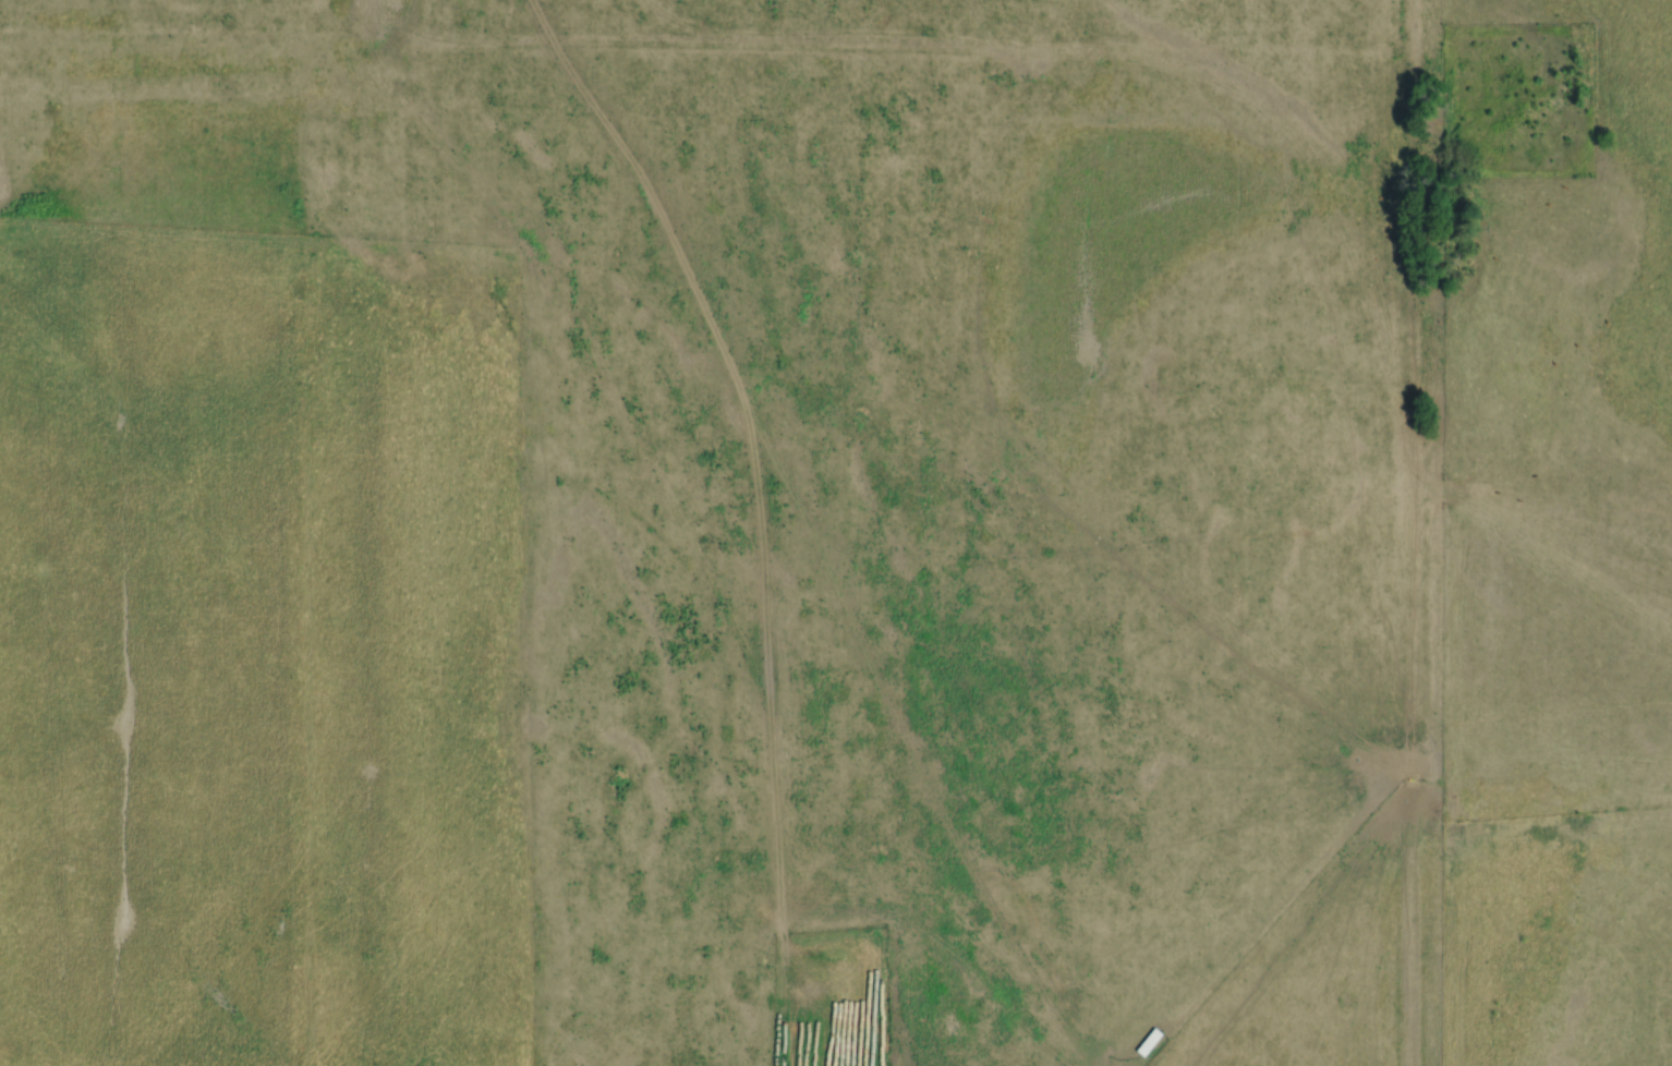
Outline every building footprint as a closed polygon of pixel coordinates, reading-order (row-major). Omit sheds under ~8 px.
[(1137,1050),(1146,1057),(1164,1032),(1155,1025),(1137,1050)]
